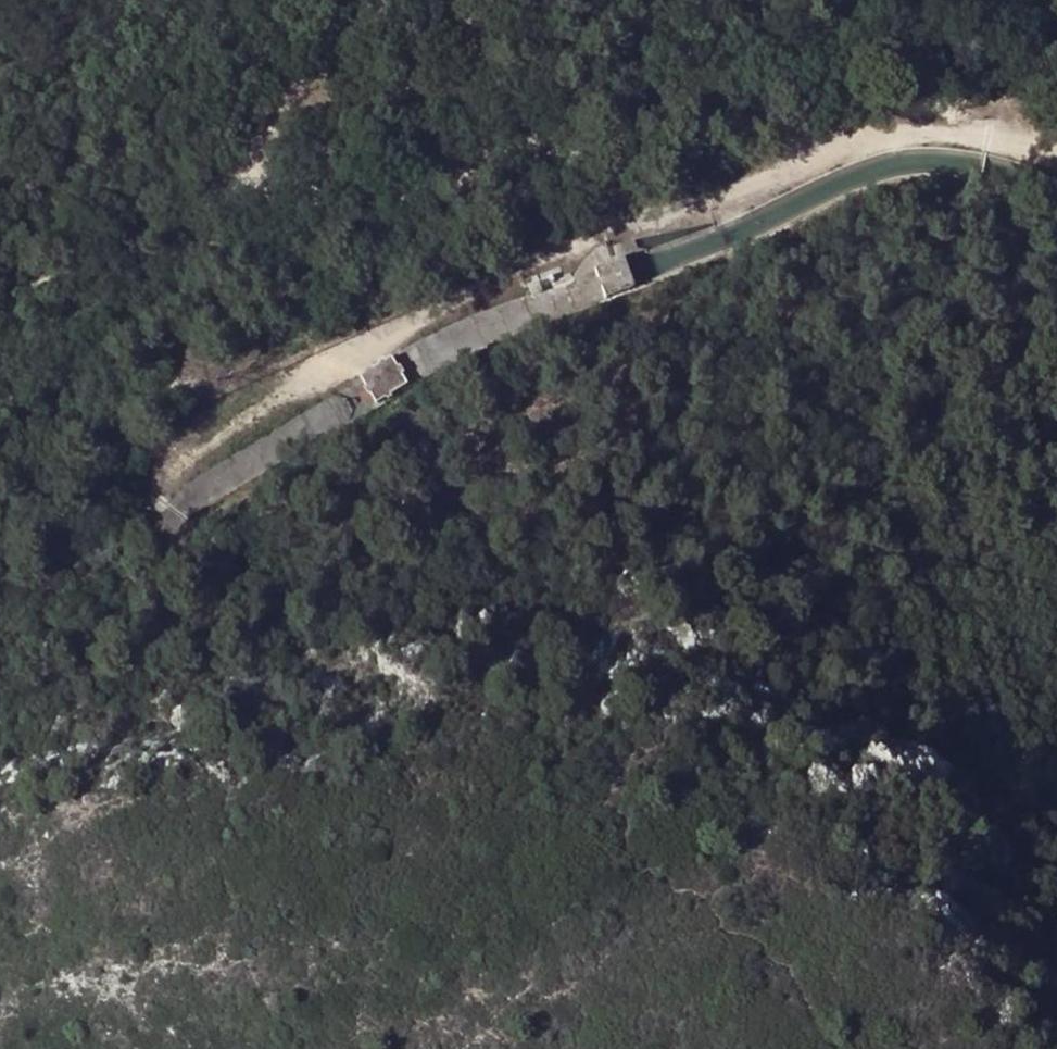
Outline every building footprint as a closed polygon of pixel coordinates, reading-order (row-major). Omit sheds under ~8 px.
[(607,299),(634,289),(624,263),(596,273),(607,299)] [(565,282),(572,280),(571,274),(563,277),(565,282)] [(555,283),(553,276),(547,278),(549,285),(555,283)] [(541,295),(540,292),(537,285),(527,288),(531,298),(541,295)] [(376,405),(406,387),(391,361),(361,379),(376,405)]
